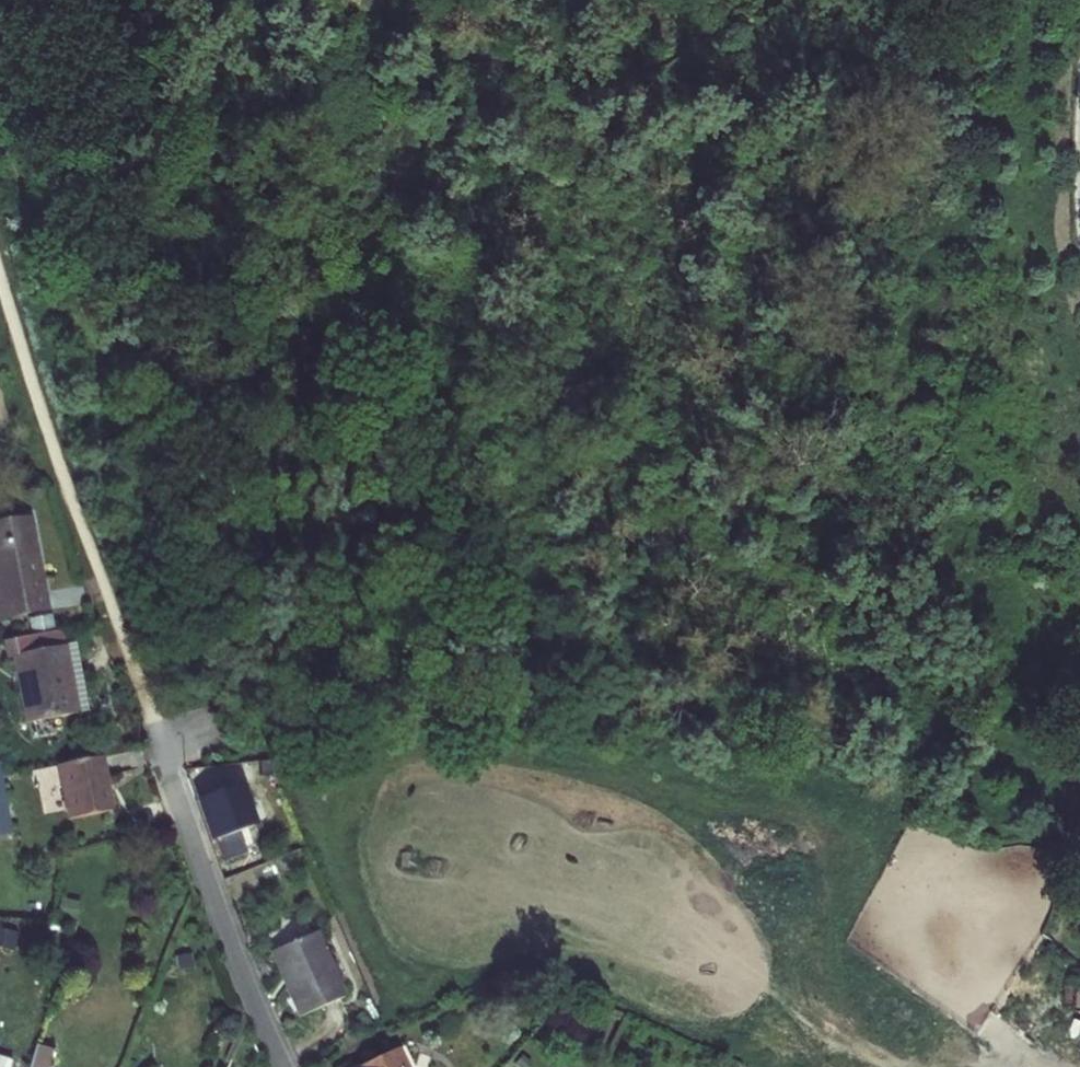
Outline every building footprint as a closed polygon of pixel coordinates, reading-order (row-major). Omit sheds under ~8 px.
[(0,529),(0,578),(8,621),(57,612),(41,521),(0,529)] [(83,719),(68,634),(12,643),(15,661),(19,660),(30,727),(83,719)] [(104,762),(60,770),(70,823),(114,815),(104,762)] [(311,947),(269,967),(302,1034),(343,1014),(311,947)] [(61,1054),(43,1049),(38,1066),(57,1066),(61,1054)] [(392,1057),(372,1066),(397,1066),(392,1057)]
